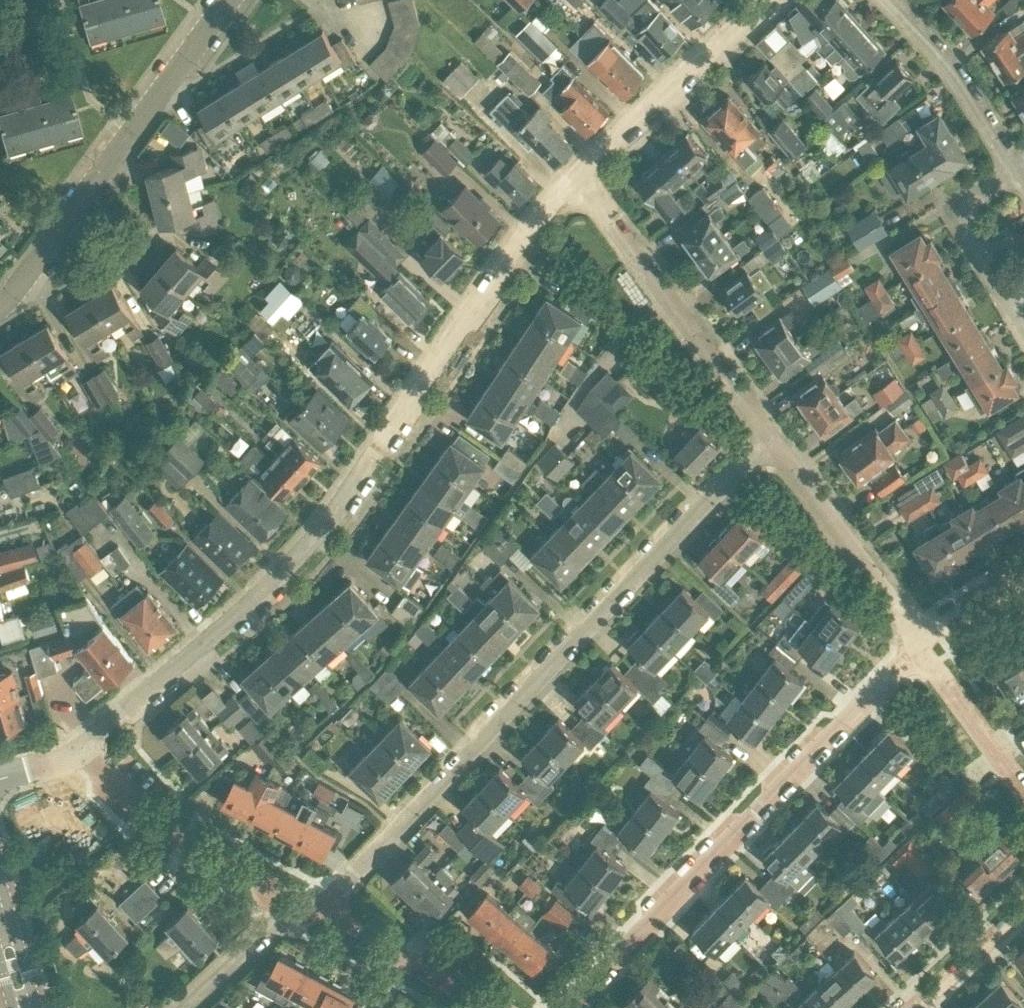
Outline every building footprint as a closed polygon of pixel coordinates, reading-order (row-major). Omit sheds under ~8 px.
[(90,42),(91,41),(90,38),(104,34),(105,38),(113,35),(102,0),(91,0),(79,3),(90,42)] [(134,0),(102,0),(113,35),(120,33),(119,29),(133,25),(134,29),(142,27),(134,0)] [(142,27),(150,25),(149,21),(162,17),(163,21),(164,21),(158,0),(134,0),(142,27)] [(415,5),(414,0),(390,0),(389,0),(392,11),(415,5)] [(600,5),(620,26),(633,12),(621,0),(605,0),(600,5)] [(693,0),(669,0),(693,25),(706,13),(693,0)] [(706,13),(718,2),(717,2),(719,0),(693,0),(706,13)] [(831,3),(832,1),(831,0),(804,0),(798,6),(812,22),(815,20),(822,27),(810,38),(818,47),(854,14),(841,0),(834,0),(831,3)] [(944,1),(958,17),(976,0),(945,0),(944,1)] [(958,17),(972,32),(994,11),(987,3),(990,0),(976,0),(958,17)] [(420,23),(415,5),(392,11),(395,22),(420,23)] [(661,11),(639,31),(662,56),(684,36),(661,11)] [(854,14),(818,47),(826,55),(825,55),(832,63),(837,59),(839,61),(870,32),(854,14)] [(530,18),(516,32),(539,55),(553,40),(530,18)] [(1022,20),(1007,29),(983,45),(994,63),(1023,43),(1023,22),(1022,20)] [(420,23),(395,22),(391,33),(416,39),(420,23)] [(794,68),(802,61),(807,56),(791,39),(778,24),(765,35),(778,50),(794,68)] [(322,31),(302,43),(320,72),(340,60),(345,67),(357,60),(343,37),(331,44),(322,31)] [(870,32),(839,61),(843,65),(842,71),(847,76),(855,77),(862,71),(886,50),(870,32)] [(391,33),(386,45),(412,54),(416,39),(391,33)] [(778,50),(765,35),(757,43),(770,57),(802,93),(818,79),(802,61),(794,68),(778,50)] [(599,50),(600,49),(589,38),(577,50),(589,62),(591,60),(600,69),(598,71),(600,73),(599,76),(606,82),(608,81),(623,96),(634,84),(599,50)] [(610,40),(600,49),(599,50),(634,84),(647,72),(621,47),(619,49),(610,40)] [(302,43),(282,56),(299,85),(320,72),(302,43)] [(994,63),(1006,80),(1023,68),(1023,43),(994,63)] [(412,54),(386,45),(378,54),(396,71),(412,54)] [(520,85),(533,71),(511,49),(498,62),(520,85)] [(396,71),(378,54),(369,63),(387,80),(396,71)] [(299,85),(282,56),(261,68),(279,97),(299,85)] [(462,60),(443,80),(461,96),(480,77),(462,60)] [(892,97),(912,77),(896,60),(876,80),(874,79),(856,96),(882,122),(899,105),(892,97)] [(597,122),(609,109),(584,84),(582,87),(573,77),(575,75),(563,63),(551,76),(554,79),(554,80),(597,122)] [(765,63),(748,78),(772,104),(778,99),(793,115),(803,105),(765,63)] [(279,97),(261,68),(241,80),(259,109),(279,97)] [(70,92),(66,77),(61,78),(55,80),(59,94),(70,92)] [(259,109),(241,80),(221,93),(239,122),(259,109)] [(597,122),(554,80),(543,91),(585,133),(597,122)] [(40,95),(37,85),(26,88),(28,98),(40,95)] [(824,117),(834,109),(835,108),(816,87),(805,96),(824,117)] [(1023,114),(1023,90),(1013,97),(1023,114)] [(530,134),(547,118),(551,114),(541,104),(531,114),(508,91),(490,109),(496,114),(493,117),(500,124),(503,121),(520,139),(527,132),(530,134)] [(239,122),(221,93),(200,106),(209,119),(198,126),(213,149),(224,142),(219,134),(239,122)] [(71,94),(48,100),(59,139),(67,137),(66,133),(80,129),(81,133),(82,132),(76,113),(75,107),(71,94)] [(717,107),(755,149),(766,140),(757,130),(759,128),(730,95),(717,107)] [(314,107),(321,117),(334,109),(328,99),(314,107)] [(59,139),(48,100),(19,109),(30,147),(38,145),(37,141),(50,137),(51,141),(59,139)] [(897,117),(907,130),(923,117),(915,104),(897,117)] [(321,117),(314,107),(301,115),(308,125),(321,117)] [(755,149),(717,107),(704,119),(733,151),(736,149),(745,158),(755,149)] [(19,109),(0,114),(0,127),(8,154),(9,153),(8,150),(21,146),(22,149),(30,147),(19,109)] [(834,109),(824,117),(836,131),(845,122),(834,109)] [(374,113),(371,112),(364,118),(364,123),(366,126),(372,126),(377,121),(377,116),(374,113)] [(935,139),(950,164),(962,157),(957,149),(960,148),(939,114),(920,126),(930,142),(935,139)] [(437,115),(427,124),(438,135),(448,126),(437,115)] [(771,129),(772,130),(793,155),(807,143),(785,117),(771,129)] [(897,117),(887,124),(897,137),(907,130),(897,117)] [(573,145),(547,118),(530,134),(556,161),(573,145)] [(827,152),(840,140),(820,119),(807,131),(827,152)] [(274,132),(280,142),(293,134),(287,124),(274,132)] [(897,137),(887,124),(879,130),(888,144),(897,137)] [(280,142),(274,132),(261,140),(267,150),(280,142)] [(467,164),(468,162),(477,152),(458,134),(447,145),(467,164)] [(687,134),(670,150),(698,181),(708,173),(699,162),(707,155),(687,134)] [(445,174),(446,173),(459,160),(435,137),(422,151),(445,174)] [(930,142),(929,142),(912,153),(929,179),(950,166),(949,164),(950,164),(935,139),(930,142)] [(870,140),(859,148),(867,160),(878,152),(870,140)] [(772,154),(764,160),(771,169),(777,176),(786,168),(786,166),(793,159),(780,143),(770,151),(772,154)] [(155,197),(190,189),(186,175),(207,170),(203,156),(196,149),(175,154),(178,165),(149,172),(155,197)] [(698,181),(670,150),(649,169),(668,190),(684,177),(692,186),(698,181)] [(315,172),(328,159),(320,151),(307,164),(315,172)] [(929,179),(912,153),(890,167),(891,169),(883,174),(882,178),(890,190),(894,191),(902,186),(906,194),(929,179)] [(537,182),(516,160),(511,165),(501,155),(485,171),(496,181),(501,177),(521,198),(537,182)] [(668,190),(649,169),(639,179),(667,218),(681,208),(668,190)] [(257,178),(250,172),(243,179),(250,185),(257,178)] [(388,172),(374,187),(383,195),(397,180),(388,172)] [(712,183),(718,191),(726,185),(720,177),(712,183)] [(697,252),(724,233),(714,220),(725,213),(719,205),(727,199),(729,202),(744,190),(735,179),(707,200),(714,209),(709,213),(708,212),(682,231),(697,252)] [(718,191),(712,183),(703,189),(709,197),(718,191)] [(763,185),(763,186),(749,196),(768,222),(783,211),(764,186),(763,185)] [(482,243),(503,222),(467,186),(446,208),(482,243)] [(190,189),(155,197),(161,223),(190,215),(193,227),(219,220),(214,198),(193,203),(190,189)] [(367,214),(356,204),(349,211),(360,221),(367,214)] [(876,208),(847,226),(860,248),(889,231),(876,208)] [(455,264),(464,254),(439,230),(446,223),(437,214),(430,221),(435,225),(430,230),(429,234),(435,240),(428,248),(431,250),(423,258),(442,277),(444,275),(447,277),(450,277),(457,270),(457,267),(455,264)] [(385,253),(395,243),(371,221),(362,230),(385,253)] [(763,248),(779,236),(771,225),(755,236),(763,248)] [(285,232),(279,234),(276,240),(278,246),(288,243),(285,232)] [(360,232),(350,242),(360,253),(359,254),(388,283),(382,290),(409,318),(428,299),(360,232)] [(909,275),(936,259),(934,256),(938,253),(930,239),(925,242),(919,232),(893,249),(909,275)] [(733,246),(724,233),(697,252),(713,274),(739,254),(738,252),(748,245),(743,238),(733,246)] [(742,263),(747,270),(722,288),(739,311),(752,301),(761,314),(774,304),(763,288),(772,282),(760,265),(770,258),(772,260),(788,248),(779,236),(763,248),(742,263)] [(160,267),(187,290),(197,278),(212,292),(227,275),(207,257),(199,266),(177,247),(160,267)] [(832,266),(839,277),(855,266),(848,255),(832,266)] [(951,285),(936,259),(909,275),(925,301),(951,285)] [(296,263),(290,263),(286,268),(286,277),(290,281),(297,281),(300,276),(300,267),(296,263)] [(839,277),(832,266),(802,285),(815,303),(843,285),(839,277)] [(187,290),(160,267),(143,287),(164,306),(157,315),(178,332),(192,316),(176,302),(187,290)] [(872,297),(887,287),(880,275),(865,285),(872,297)] [(280,278),(266,294),(269,297),(260,308),(274,320),(282,310),(290,316),(304,299),(280,278)] [(92,298),(109,327),(123,318),(134,336),(142,331),(114,285),(92,298)] [(547,296),(533,317),(569,340),(582,320),(586,322),(599,303),(573,285),(560,305),(547,296)] [(967,310),(951,285),(925,301),(941,327),(967,310)] [(840,291),(839,298),(842,302),(851,297),(845,287),(840,291)] [(887,287),(872,297),(857,307),(866,322),(883,311),(883,309),(896,301),(887,287)] [(357,317),(346,329),(375,356),(392,338),(371,319),(377,312),(359,295),(347,308),(357,317)] [(109,327),(92,298),(70,312),(98,358),(107,353),(95,335),(109,327)] [(769,355),(795,336),(788,325),(797,319),(790,309),(781,316),(780,316),(754,335),(769,355)] [(274,320),(273,321),(284,330),(293,320),(290,316),(282,310),(274,320)] [(967,310),(941,327),(957,353),(983,336),(967,310)] [(248,321),(256,328),(265,337),(274,326),(257,311),(248,321)] [(533,317),(520,337),(556,360),(569,340),(533,317)] [(49,324),(26,338),(43,365),(56,358),(68,376),(77,370),(49,324)] [(246,339),(239,346),(246,352),(253,346),(256,349),(267,339),(265,337),(256,328),(246,338),(246,339)] [(905,350),(920,341),(912,329),(898,338),(905,350)] [(320,352),(362,390),(372,379),(344,353),(346,352),(332,339),(331,340),(323,332),(316,341),(323,348),(320,352)] [(160,333),(150,339),(146,341),(162,367),(175,358),(160,333)] [(803,347),(795,336),(769,355),(783,375),(804,360),(810,369),(843,344),(844,344),(837,335),(818,348),(813,340),(803,347)] [(983,336),(957,353),(972,379),(999,362),(983,336)] [(520,337),(507,357),(543,380),(556,360),(520,337)] [(43,365),(26,338),(4,351),(33,398),(41,392),(30,374),(43,365)] [(920,341),(905,350),(913,363),(927,354),(920,341)] [(139,343),(126,347),(130,359),(143,355),(139,343)] [(843,344),(810,369),(816,377),(796,392),(811,412),(837,393),(839,387),(835,381),(829,381),(824,375),(851,355),(843,344)] [(246,352),(239,346),(223,360),(248,385),(258,375),(241,358),(246,352)] [(362,390),(320,352),(309,364),(322,377),(324,375),(351,401),(362,390)] [(543,380),(507,357),(494,377),(530,400),(543,380)] [(570,377),(578,364),(568,358),(560,371),(570,377)] [(999,362),(972,379),(964,384),(981,411),(1017,389),(1010,380),(1015,377),(1006,363),(1001,366),(999,362)] [(578,364),(570,377),(579,383),(588,371),(578,364)] [(223,365),(214,375),(232,393),(241,383),(223,365)] [(93,374),(109,399),(120,392),(105,366),(93,374)] [(600,397),(616,379),(606,370),(590,387),(600,397)] [(886,402),(906,389),(907,388),(896,371),(885,378),(891,387),(881,394),(886,402)] [(109,399),(93,374),(82,380),(97,406),(109,399)] [(530,400),(494,377),(482,397),(517,419),(530,400)] [(633,395),(616,379),(600,397),(604,400),(612,409),(616,412),(633,395)] [(937,402),(952,394),(944,381),(930,390),(937,402)] [(960,401),(970,396),(962,381),(952,386),(960,401)] [(202,405),(211,396),(202,386),(192,396),(202,405)] [(600,397),(590,387),(589,388),(576,408),(587,419),(604,400),(600,397)] [(318,389),(304,404),(334,432),(348,417),(318,389)] [(906,389),(886,402),(894,414),(914,400),(906,389)] [(837,393),(811,412),(826,433),(852,414),(852,413),(861,406),(854,397),(845,404),(837,393)] [(960,406),(952,394),(937,402),(945,415),(960,406)] [(211,396),(202,405),(211,415),(221,405),(211,396)] [(517,419),(482,397),(468,417),(503,440),(517,419)] [(543,417),(551,404),(542,398),(534,410),(543,417)] [(604,400),(587,419),(594,426),(612,409),(604,400)] [(679,409),(690,419),(699,427),(676,451),(694,468),(718,444),(702,429),(708,423),(697,413),(687,402),(679,409)] [(42,428),(29,415),(21,404),(10,414),(6,415),(13,438),(27,434),(42,428)] [(334,432),(304,404),(300,407),(296,404),(287,413),(291,417),(290,418),(320,447),(334,432)] [(551,404),(543,417),(553,423),(561,411),(551,404)] [(29,415),(42,428),(49,437),(60,428),(42,405),(29,415)] [(636,431),(616,412),(612,409),(594,426),(604,435),(612,427),(627,441),(636,431)] [(999,430),(1013,454),(1023,447),(1023,444),(1018,435),(1023,431),(1023,415),(999,430)] [(920,416),(912,422),(917,430),(926,424),(920,416)] [(163,452),(188,476),(203,459),(189,446),(206,429),(195,419),(179,435),(163,452)] [(278,419),(268,429),(273,434),(274,432),(287,444),(283,447),(311,473),(322,461),(278,419)] [(850,466),(902,428),(896,420),(879,431),(876,426),(840,453),(850,466)] [(42,428),(27,434),(24,436),(30,451),(35,449),(40,463),(63,453),(49,437),(42,428)] [(902,428),(850,466),(860,480),(869,473),(874,479),(872,480),(883,494),(906,477),(896,463),(888,469),(883,463),(896,454),(892,449),(908,437),(902,428)] [(273,434),(268,429),(263,436),(279,452),(271,460),(299,485),(311,473),(283,447),(287,444),(274,432),(273,434)] [(452,441),(437,460),(472,485),(486,465),(482,463),(488,455),(460,436),(455,443),(452,441)] [(557,460),(565,451),(556,442),(538,460),(548,470),(557,460)] [(299,485),(271,460),(254,443),(246,451),(241,457),(252,468),(259,473),(286,499),(299,485)] [(509,445),(501,456),(522,471),(529,460),(509,445)] [(615,466),(645,495),(662,478),(632,449),(615,466)] [(575,460),(565,451),(557,460),(566,469),(575,460)] [(188,476),(163,452),(154,461),(179,485),(188,476)] [(977,475),(970,464),(962,452),(946,462),(954,475),(959,472),(965,482),(977,475)] [(522,471),(501,456),(493,467),(514,482),(522,471)] [(987,469),(980,458),(970,464),(977,475),(987,469)] [(437,460),(424,480),(458,504),(463,497),(472,485),(437,460)] [(566,469),(557,460),(548,470),(557,479),(566,469)] [(5,476),(12,495),(40,483),(33,465),(5,476)] [(645,495),(615,466),(605,477),(595,467),(588,475),(628,513),(635,506),(638,509),(646,500),(643,497),(645,495)] [(1010,480),(1023,502),(1023,468),(1017,472),(1019,475),(1010,480)] [(93,484),(139,544),(155,531),(125,493),(121,496),(105,475),(93,484)] [(628,513),(588,475),(581,482),(590,493),(581,501),(612,530),(628,513)] [(225,504),(260,539),(286,512),(251,478),(225,504)] [(424,480),(410,499),(444,524),(454,509),(458,504),(424,480)] [(990,501),(1006,527),(1023,516),(1023,502),(1010,480),(1000,486),(1004,492),(990,501)] [(929,506),(920,492),(915,485),(898,496),(900,499),(898,500),(900,504),(898,505),(907,520),(929,506)] [(933,485),(920,492),(929,506),(941,499),(933,485)] [(545,509),(555,498),(547,490),(537,501),(545,509)] [(83,533),(110,512),(95,493),(80,505),(77,502),(67,509),(83,533)] [(563,506),(558,512),(565,519),(595,548),(612,530),(581,501),(581,502),(573,494),(568,493),(564,497),(564,501),(565,504),(563,506)] [(463,497),(458,504),(454,509),(467,519),(476,507),(463,497)] [(157,498),(147,507),(163,526),(174,517),(157,498)] [(555,498),(545,509),(553,517),(558,512),(563,506),(555,498)] [(444,524),(410,499),(396,519),(430,543),(444,524)] [(1006,527),(990,501),(976,509),(972,503),(962,510),(981,542),(1006,527)] [(476,507),(467,519),(480,528),(489,516),(476,507)] [(936,520),(935,521),(957,557),(981,542),(962,510),(953,515),(957,520),(942,529),(936,520)] [(254,546),(219,512),(194,537),(229,572),(254,546)] [(740,515),(720,537),(742,557),(753,546),(761,554),(770,545),(768,543),(777,533),(759,515),(750,524),(740,515)] [(430,543),(396,519),(382,538),(416,563),(430,543)] [(565,519),(548,536),(579,565),(595,548),(565,519)] [(957,557),(935,521),(923,528),(929,537),(916,545),(932,572),(942,566),(945,571),(959,563),(956,558),(957,557)] [(500,527),(491,537),(509,554),(518,545),(500,527)] [(579,565),(548,536),(531,554),(562,583),(579,565)] [(509,554),(491,537),(482,546),(500,563),(509,554)] [(742,557),(720,537),(700,558),(720,576),(711,585),(729,603),(739,593),(723,578),(742,557)] [(105,563),(101,557),(88,538),(72,549),(67,541),(58,547),(78,580),(89,574),(105,563)] [(416,563),(382,538),(368,558),(381,568),(379,571),(389,578),(387,581),(396,587),(400,581),(410,588),(424,568),(416,563)] [(440,559),(449,546),(442,541),(433,554),(440,559)] [(50,542),(36,547),(39,557),(55,551),(50,542)] [(119,544),(101,557),(105,563),(113,574),(131,562),(119,544)] [(222,578),(187,545),(162,571),(197,604),(222,578)] [(461,555),(449,546),(440,559),(452,568),(461,555)] [(25,564),(23,557),(11,561),(10,555),(0,558),(0,573),(25,564)] [(790,559),(767,583),(779,593),(801,570),(790,559)] [(3,585),(5,589),(30,579),(24,565),(0,574),(0,586),(3,585)] [(814,565),(784,597),(792,606),(822,574),(814,565)] [(104,566),(90,575),(98,586),(111,577),(104,566)] [(481,584),(492,595),(523,624),(540,606),(501,569),(493,577),(491,574),(481,584)] [(126,592),(163,637),(176,627),(138,581),(126,592)] [(379,612),(351,581),(332,597),(360,629),(379,612)] [(779,593),(767,583),(761,589),(772,600),(779,593)] [(455,603),(466,592),(457,584),(447,595),(455,603)] [(665,606),(690,630),(708,612),(715,618),(724,609),(703,589),(694,597),(684,587),(665,606)] [(163,637),(126,592),(113,602),(150,648),(163,637)] [(398,602),(418,617),(426,606),(406,592),(398,602)] [(466,592),(455,603),(463,611),(468,606),(469,605),(506,641),(523,624),(492,595),(487,601),(479,594),(474,600),(466,592)] [(360,629),(332,597),(315,613),(343,644),(360,629)] [(816,624),(843,646),(860,626),(826,598),(809,619),(815,624),(816,624)] [(418,617),(398,602),(390,612),(411,628),(418,617)] [(469,605),(468,606),(476,613),(460,629),(490,658),(506,641),(469,605)] [(690,630),(665,606),(648,625),(673,649),(690,630)] [(343,644),(315,613),(297,629),(325,660),(343,644)] [(3,644),(27,637),(19,614),(0,620),(0,633),(3,644)] [(53,614),(33,620),(37,635),(57,629),(53,614)] [(423,638),(434,627),(426,619),(415,630),(423,638)] [(83,700),(86,698),(105,683),(105,684),(106,683),(135,660),(134,660),(105,624),(88,638),(85,633),(74,642),(73,636),(69,637),(30,649),(37,671),(33,672),(35,678),(55,672),(51,659),(76,651),(90,669),(71,685),(83,700)] [(784,631),(776,641),(799,659),(806,650),(827,666),(843,646),(816,624),(815,624),(799,644),(784,631)] [(673,649),(648,625),(641,632),(638,629),(627,641),(630,644),(629,644),(640,654),(632,663),(660,690),(668,681),(655,668),(673,649)] [(434,627),(423,638),(431,646),(442,635),(434,627)] [(325,660),(297,629),(279,645),(307,676),(325,660)] [(490,658),(460,629),(443,647),(474,676),(490,658)] [(1010,647),(1023,670),(1023,639),(1021,641),(1019,638),(1010,643),(1012,646),(1010,647)] [(393,647),(387,640),(379,648),(386,654),(393,647)] [(776,657),(759,678),(787,700),(804,679),(791,669),(799,659),(776,641),(768,650),(776,657)] [(307,676),(279,645),(261,660),(289,692),(307,676)] [(355,666),(364,658),(354,647),(345,654),(355,666)] [(474,676),(443,647),(427,664),(457,693),(474,676)] [(1010,647),(1000,654),(998,651),(991,656),(993,658),(990,660),(1008,690),(1009,689),(1013,696),(1023,689),(1023,685),(1022,680),(1023,679),(1023,670),(1010,647)] [(701,676),(712,664),(705,657),(694,669),(701,676)] [(364,658),(355,666),(367,679),(375,672),(364,658)] [(289,692),(261,660),(243,677),(254,690),(241,701),(248,710),(260,723),(274,711),(271,708),(289,692)] [(613,662),(594,681),(619,705),(638,686),(651,699),(660,690),(632,663),(623,672),(613,662)] [(457,693),(427,664),(410,682),(440,711),(457,693)] [(712,664),(701,676),(707,682),(719,670),(712,664)] [(379,675),(398,692),(407,683),(388,665),(379,675)] [(19,695),(11,670),(0,673),(0,700),(19,695)] [(33,672),(25,674),(29,689),(37,687),(35,678),(33,672)] [(398,692),(379,675),(370,684),(388,702),(398,692)] [(759,678),(743,698),(771,720),(787,700),(759,678)] [(319,697),(327,690),(318,679),(309,687),(319,697)] [(619,705),(594,681),(576,700),(587,711),(578,720),(599,739),(608,730),(601,724),(619,705)] [(213,682),(193,689),(200,710),(220,703),(213,682)] [(40,696),(37,687),(29,689),(32,698),(40,696)] [(327,690),(319,697),(331,711),(339,703),(327,690)] [(248,710),(241,701),(234,694),(225,702),(239,718),(248,710)] [(0,700),(0,727),(26,720),(19,695),(0,700)] [(714,708),(707,718),(729,736),(736,726),(754,741),(771,720),(743,698),(727,718),(714,708)] [(239,718),(225,702),(216,710),(230,726),(239,718)] [(353,706),(341,717),(349,725),(360,714),(353,706)] [(181,753),(205,733),(211,728),(193,708),(164,733),(181,753)] [(309,716),(297,726),(304,734),(316,724),(309,716)] [(401,717),(383,735),(413,763),(430,745),(401,717)] [(599,739),(578,720),(570,728),(559,717),(541,737),(566,761),(584,742),(590,749),(599,739)] [(706,734),(690,754),(717,776),(733,756),(721,745),(729,736),(707,718),(699,728),(706,734)] [(890,728),(872,746),(894,768),(912,750),(896,735),(890,728)] [(276,765),(289,753),(269,730),(252,744),(266,761),(270,757),(276,765)] [(216,744),(205,733),(181,753),(199,774),(231,745),(224,737),(216,744)] [(413,763),(383,735),(367,752),(396,780),(413,763)] [(566,761),(541,737),(523,756),(534,767),(526,775),(546,795),(555,787),(548,780),(566,761)] [(894,768),(872,746),(855,764),(877,786),(894,768)] [(396,780),(367,752),(350,770),(380,798),(396,780)] [(295,760),(289,753),(276,765),(282,772),(295,760)] [(717,776),(690,754),(674,774),(654,759),(646,768),(653,773),(675,791),(675,792),(679,795),(686,785),(701,796),(717,776)] [(877,786),(855,764),(837,782),(848,792),(838,802),(859,822),(869,812),(860,803),(877,786)] [(482,787),(508,812),(527,793),(538,803),(546,795),(526,775),(517,784),(500,768),(482,787)] [(248,814),(267,779),(255,772),(249,785),(236,778),(223,801),(248,814)] [(927,799),(926,800),(935,809),(941,803),(965,781),(957,772),(933,794),(927,799)] [(652,788),(636,809),(664,831),(680,810),(668,801),(675,792),(675,791),(653,773),(645,783),(652,788)] [(267,779),(248,814),(272,827),(285,804),(272,797),(279,785),(267,779)] [(321,796),(328,785),(319,780),(313,791),(321,796)] [(336,790),(328,785),(321,796),(330,801),(336,790)] [(464,806),(475,817),(490,831),(491,830),(508,812),(482,787),(464,806)] [(963,790),(942,809),(954,822),(974,802),(963,790)] [(330,801),(321,796),(320,796),(316,805),(330,812),(332,813),(336,806),(330,802),(330,801)] [(285,804),(272,827),(297,840),(316,805),(303,798),(296,810),(285,804)] [(935,809),(926,800),(920,805),(930,814),(935,809)] [(800,820),(823,842),(840,824),(817,802),(800,820)] [(316,805),(297,840),(322,854),(328,842),(336,846),(342,834),(324,825),(330,812),(316,805)] [(664,831),(636,809),(619,829),(607,819),(599,829),(621,847),(628,837),(647,852),(664,831)] [(954,822),(942,809),(935,816),(947,829),(954,822)] [(581,818),(574,811),(567,819),(572,823),(577,823),(581,818)] [(916,811),(908,819),(916,825),(924,817),(916,811)] [(487,859),(503,842),(491,830),(490,831),(475,817),(460,833),(487,859)] [(916,825),(908,819),(900,826),(907,833),(916,825)] [(823,842),(800,820),(783,838),(806,859),(823,842)] [(443,835),(458,850),(467,840),(452,826),(443,835)] [(621,847),(599,829),(591,839),(598,844),(581,865),(609,887),(626,866),(613,856),(621,847)] [(980,852),(1000,875),(1021,856),(1001,833),(980,852)] [(889,852),(883,845),(871,834),(862,843),(880,860),(889,852)] [(892,836),(883,845),(889,852),(898,843),(892,836)] [(923,869),(932,862),(933,860),(911,836),(902,845),(923,869)] [(783,838),(775,846),(772,843),(763,852),(766,855),(765,856),(778,868),(769,878),(787,896),(797,885),(799,886),(816,868),(806,859),(783,838)] [(412,897),(433,875),(423,866),(436,853),(427,844),(393,879),(412,897)] [(1000,875),(980,852),(959,871),(979,894),(1000,875)] [(485,858),(470,874),(481,883),(484,880),(495,868),(485,858)] [(609,887),(581,865),(565,885),(559,880),(552,889),(573,906),(580,898),(593,908),(609,887)] [(489,885),(500,872),(495,868),(484,880),(489,885)] [(855,871),(846,880),(852,886),(861,877),(855,871)] [(526,891),(536,879),(528,873),(519,884),(526,891)] [(433,875),(412,897),(432,916),(459,888),(449,879),(443,885),(433,875)] [(747,876),(729,894),(752,915),(768,898),(777,906),(787,896),(769,878),(759,887),(747,876)] [(872,876),(866,881),(874,890),(880,885),(872,876)] [(135,903),(154,887),(146,878),(119,902),(136,921),(144,913),(135,903)] [(543,886),(536,879),(526,891),(533,897),(543,886)] [(914,898),(935,922),(954,905),(932,881),(914,898)] [(163,897),(154,887),(135,903),(144,913),(163,897)] [(85,913),(77,921),(83,927),(67,942),(78,954),(96,942),(108,955),(129,936),(89,892),(76,903),(85,913)] [(492,931),(510,911),(489,892),(471,913),(492,931)] [(752,915),(729,894),(712,911),(735,933),(752,915)] [(935,922),(914,898),(895,914),(917,938),(935,922)] [(547,910),(563,925),(573,913),(557,899),(547,910)] [(836,908),(853,927),(857,933),(867,924),(845,900),(836,908)] [(172,928),(155,944),(166,956),(186,944),(198,957),(218,938),(187,904),(167,923),(172,928)] [(809,916),(815,922),(824,914),(818,907),(809,916)] [(853,927),(836,908),(827,916),(845,934),(853,927)] [(530,928),(510,911),(492,931),(512,949),(530,928)] [(735,933),(712,911),(695,929),(717,951),(735,933)] [(917,938),(895,914),(887,921),(883,916),(873,925),(878,931),(877,931),(898,954),(917,938)] [(812,924),(806,918),(800,925),(806,930),(812,924)] [(560,954),(530,928),(512,949),(533,967),(540,959),(549,966),(560,954)] [(680,940),(670,950),(694,972),(703,962),(680,940)] [(772,952),(778,958),(786,949),(787,949),(781,943),(772,952)] [(804,951),(798,945),(789,953),(795,960),(804,951)] [(1014,955),(1023,965),(1023,946),(1014,955)] [(837,968),(858,992),(877,975),(855,952),(845,961),(838,955),(831,962),(837,968)] [(292,991),(305,968),(280,955),(271,971),(266,969),(256,987),(274,996),(285,1001),(290,997),(292,991)] [(774,1003),(783,994),(793,986),(795,988),(798,984),(789,973),(785,977),(775,966),(756,983),(774,1003)] [(290,997),(311,1007),(315,1007),(317,1004),(329,981),(305,968),(292,991),(290,997)] [(818,985),(839,1007),(841,1007),(858,992),(837,968),(818,985)] [(741,996),(742,995),(750,987),(732,969),(723,978),(732,988),(741,996)] [(665,999),(654,989),(660,984),(651,975),(624,1002),(630,1007),(656,1007),(665,999)] [(982,996),(993,1007),(1017,1007),(1022,1003),(1000,979),(982,996)] [(317,1004),(315,1007),(356,1007),(349,1004),(354,994),(329,981),(317,1004)] [(818,985),(800,1002),(805,1007),(839,1007),(818,985)] [(715,1007),(716,1007),(735,1007),(744,999),(745,998),(742,995),(741,996),(732,988),(715,1007)] [(982,996),(968,1007),(993,1007),(982,996)] [(665,999),(656,1007),(674,1007),(665,999)] [(750,1005),(744,999),(735,1007),(747,1007),(750,1005)]
